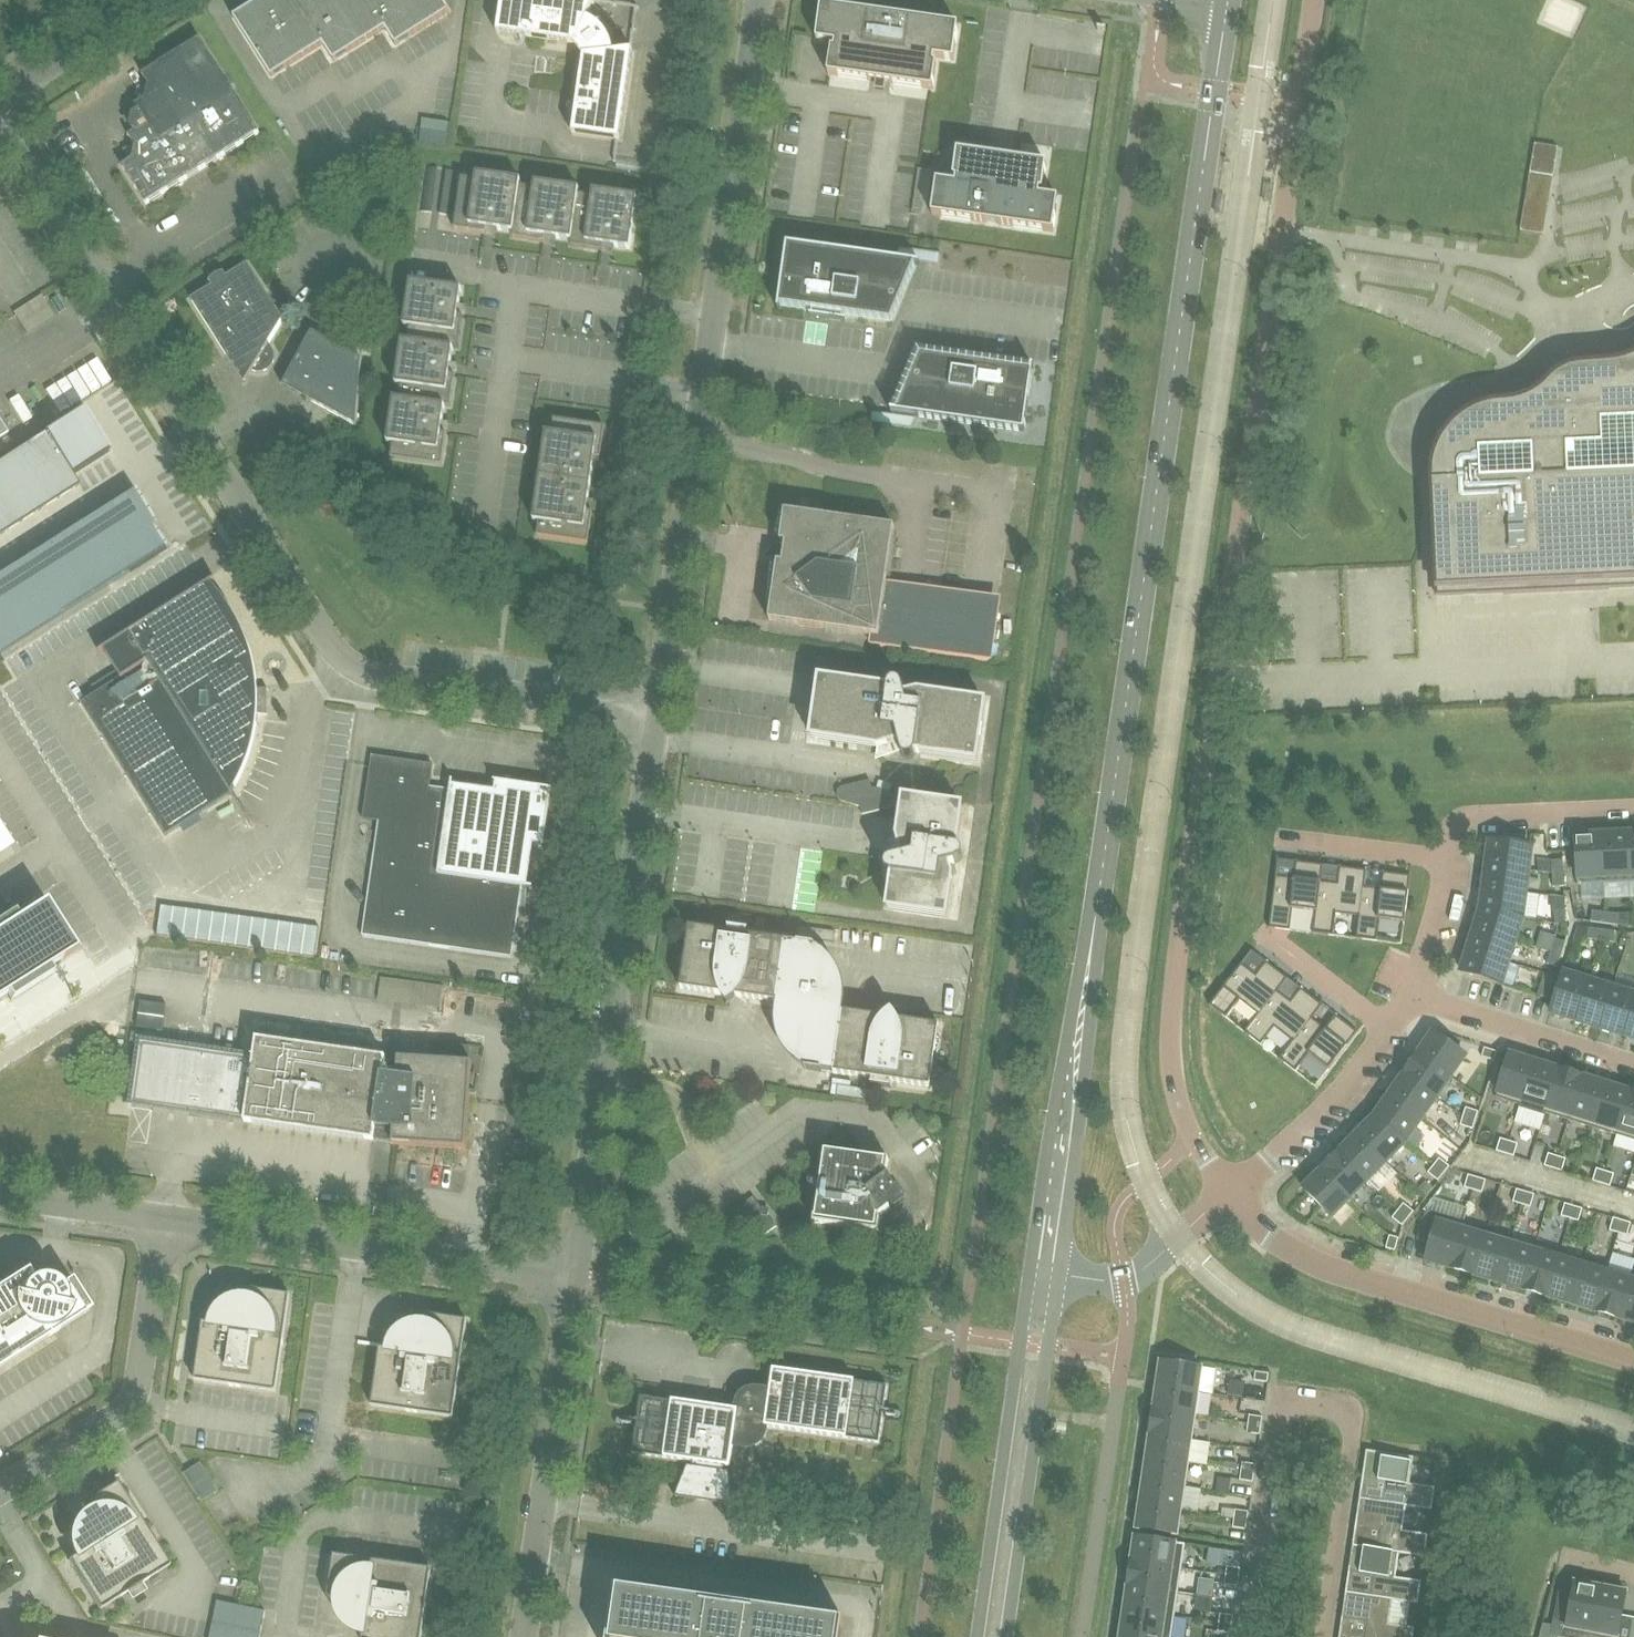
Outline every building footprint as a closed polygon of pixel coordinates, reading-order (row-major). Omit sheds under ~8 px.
[(298,0),(260,0),(234,17),(272,77),(324,44),(325,43),(297,0),(298,0)] [(297,0),(325,43),(324,44),(334,61),(386,28),(387,28),(370,0),(298,0),(297,0)] [(386,28),(396,45),(450,11),(444,0),(370,0),(387,28),(386,28)] [(601,10),(597,8),(593,6),(595,0),(593,0),(504,0),(499,33),(576,44),(585,56),(574,134),(620,140),(633,50),(627,51),(626,48),(626,45),(625,42),(624,39),(622,34),(620,31),(619,28),(616,24),(613,21),(611,19),(609,16),(606,14),(603,12),(601,10)] [(954,60),(959,26),(822,6),(817,40),(836,43),(835,48),(833,48),(829,74),(876,81),(876,84),(885,85),(886,82),(933,89),(937,63),(934,63),(935,57),(954,60)] [(795,50),(805,51),(806,38),(797,37),(795,50)] [(135,132),(129,135),(135,145),(132,160),(122,166),(147,204),(260,133),(200,38),(143,74),(149,84),(146,98),(136,105),(140,111),(133,114),(131,126),(135,132)] [(450,146),(454,119),(433,116),(429,143),(450,146)] [(999,222),(999,224),(1054,232),(1059,198),(1040,195),(1041,190),(1043,190),(1047,164),(1007,158),(1008,155),(998,154),(998,157),(958,151),(954,177),(957,178),(956,183),(937,180),(932,214),(987,222),(987,220),(999,222)] [(667,159),(656,157),(653,173),(664,175),(667,159)] [(1521,231),(1544,235),(1554,176),(1530,173),(1521,231)] [(514,232),(521,187),(521,181),(477,174),(476,180),(462,178),(455,229),(487,234),(487,228),(514,232)] [(572,241),(579,195),(580,189),(536,183),(535,189),(521,187),(514,232),(513,237),(545,242),(546,237),(572,241)] [(1274,185),(1267,184),(1264,204),(1271,205),(1274,185)] [(579,195),(572,241),(572,246),(603,251),(604,245),(631,249),(638,197),(594,191),(593,197),(579,195)] [(1226,198),(1218,197),(1215,217),(1223,218),(1226,198)] [(921,263),(788,244),(779,310),(780,310),(781,306),(813,311),(812,315),(811,314),(810,316),(846,321),(846,319),(844,319),(844,315),(892,322),(916,265),(921,265),(921,263)] [(212,287),(191,301),(245,385),(253,372),(256,372),(259,373),(262,373),(264,372),(267,371),(269,370),(271,368),(273,366),(274,363),(274,362),(275,361),(275,360),(275,358),(275,356),(275,355),(275,353),(274,351),(269,345),(282,323),(284,321),(248,265),(228,278),(225,273),(223,274),(221,274),(218,275),(216,277),(214,278),(213,279),(211,281),(210,283),(212,287)] [(408,341),(454,348),(459,349),(464,317),(458,316),(462,289),(411,282),(404,326),(410,327),(408,341)] [(312,332),(283,386),(357,425),(362,359),(312,332)] [(454,348),(408,341),(402,340),(396,385),(402,386),(400,400),(446,406),(451,407),(455,375),(450,375),(454,348)] [(1025,432),(1034,367),(1032,366),(1032,370),(1000,366),(1001,362),(1002,362),(1002,360),(967,355),(966,357),(969,357),(968,361),(920,354),(896,412),(892,411),(892,413),(1025,432)] [(1596,379),(1588,380),(1579,380),(1579,378),(1579,377),(1578,375),(1577,374),(1576,373),(1575,373),(1575,372),(1573,372),(1571,372),(1569,372),(1567,373),(1566,374),(1565,375),(1565,376),(1564,377),(1564,379),(1564,381),(1553,381),(1553,380),(1552,380),(1544,388),(1539,392),(1538,393),(1533,396),(1527,399),(1521,401),(1514,403),(1508,404),(1507,404),(1501,404),(1494,405),(1488,406),(1487,406),(1482,408),(1481,408),(1475,411),(1469,414),(1463,418),(1458,422),(1453,426),(1453,427),(1449,431),(1448,432),(1445,437),(1444,437),(1441,443),(1438,449),(1435,455),(1434,461),(1434,462),(1433,468),(1432,468),(1432,473),(1432,482),(1432,489),(1437,596),(1592,588),(1633,587),(1633,358),(1630,360),(1624,362),(1617,363),(1604,365),(1601,366),(1599,369),(1597,371),(1596,374),(1596,379)] [(446,406),(400,400),(394,399),(388,443),(394,444),(392,458),(442,465),(447,434),(442,433),(446,406)] [(44,433),(0,461),(0,535),(78,486),(71,475),(110,451),(108,450),(90,422),(91,422),(87,414),(85,415),(82,410),(83,408),(44,433)] [(605,427),(601,426),(554,419),(552,433),(546,433),(540,477),(592,484),(595,457),(601,458),(605,427)] [(363,486),(357,476),(344,484),(349,494),(363,486)] [(588,511),(592,484),(540,477),(534,521),(540,522),(538,536),(588,544),(593,512),(588,511)] [(169,547),(146,510),(147,510),(138,494),(136,495),(133,490),(0,574),(0,654),(169,547)] [(869,644),(988,661),(988,655),(987,655),(995,597),(887,581),(895,527),(785,511),(781,542),(786,543),(786,545),(778,544),(776,560),(783,561),(783,563),(778,562),(770,621),(871,635),(869,644)] [(217,589),(212,583),(216,580),(215,579),(99,652),(100,653),(104,651),(122,678),(82,703),(166,836),(232,794),(252,827),(254,826),(233,792),(239,782),(244,772),(248,760),(251,754),(252,748),(254,740),(256,732),(257,723),(258,715),(268,715),(269,689),(258,689),(258,683),(257,677),(256,670),(255,664),(253,658),(251,652),(247,640),(242,628),(239,622),(236,616),(233,611),(230,606),(222,595),(217,589)] [(977,761),(986,703),(919,693),(917,693),(917,695),(906,698),(905,690),(904,690),(904,687),(902,684),(899,682),(896,682),(892,683),(890,685),(889,689),(820,679),(812,738),(879,747),(880,747),(882,755),(901,751),(902,754),(903,757),(906,759),(910,760),(913,759),(916,756),(917,753),(977,761)] [(544,847),(553,789),(495,780),(494,782),(496,782),(495,791),(453,785),(454,780),(452,780),(451,790),(431,787),(434,764),(372,755),(363,819),(379,821),(362,936),(512,957),(523,887),(533,888),(534,886),(528,886),(534,843),(543,845),(543,847),(544,847)] [(841,801),(843,802),(861,807),(863,814),(890,808),(891,807),(892,807),(893,806),(894,804),(895,803),(895,802),(896,801),(896,799),(895,798),(895,797),(895,796),(894,795),(893,794),(891,793),(890,793),(890,792),(876,789),(872,788),(870,780),(843,787),(842,787),(840,788),(839,790),(838,792),(838,794),(838,795),(838,796),(838,797),(838,798),(840,799),(841,801)] [(878,780),(876,789),(890,792),(890,793),(892,784),(878,780)] [(963,806),(904,798),(898,838),(898,839),(890,841),(895,860),(892,861),(888,862),(886,865),(886,869),(887,872),(889,874),(893,876),(888,909),(947,917),(952,877),(952,875),(950,876),(948,865),(955,863),(958,862),(961,861),(963,858),(964,854),(963,851),(960,849),(957,847),(963,806)] [(1627,834),(1602,835),(1604,884),(1629,882),(1627,834)] [(1604,884),(1602,835),(1576,837),(1578,885),(1604,884)] [(1491,842),(1488,865),(1528,870),(1531,847),(1491,842)] [(1553,874),(1564,873),(1563,860),(1552,860),(1553,874)] [(1314,934),(1322,865),(1296,862),(1294,879),(1276,876),(1269,928),(1290,931),(1293,909),(1315,911),(1313,933),(1314,934)] [(1356,939),(1357,939),(1366,870),(1340,867),(1338,884),(1321,882),(1323,865),(1322,865),(1314,934),(1334,936),(1337,914),(1359,917),(1356,939)] [(1485,888),(1525,893),(1528,870),(1488,865),(1485,888)] [(1405,922),(1411,876),(1383,873),(1381,889),(1365,887),(1367,871),(1366,870),(1357,939),(1377,941),(1380,919),(1405,922)] [(1564,873),(1553,874),(1553,887),(1564,886),(1564,873)] [(1485,888),(1482,908),(1522,917),(1525,893),(1485,888)] [(7,994),(11,1001),(53,974),(49,968),(76,950),(53,915),(48,918),(40,905),(18,919),(14,912),(0,921),(0,998),(7,994)] [(172,938),(176,907),(163,905),(159,936),(172,938)] [(172,938),(185,939),(189,909),(176,907),(172,938)] [(1514,940),(1522,917),(1482,908),(1476,928),(1514,940)] [(197,941),(202,911),(189,909),(185,939),(197,941)] [(1555,924),(1566,924),(1566,910),(1554,911),(1555,924)] [(1591,922),(1604,923),(1605,912),(1592,910),(1591,922)] [(215,912),(202,911),(197,941),(210,943),(215,912)] [(215,912),(210,943),(223,945),(228,914),(215,912)] [(1605,912),(1604,923),(1617,925),(1619,914),(1605,912)] [(228,914),(223,945),(236,947),(241,916),(228,914)] [(752,917),(729,914),(728,923),(750,926),(752,917)] [(236,947),(249,949),(254,918),(241,916),(236,947)] [(254,918),(249,949),(262,951),(267,920),(254,918)] [(275,952),(279,922),(267,920),(262,951),(275,952)] [(275,952),(288,954),(292,924),(279,922),(275,952)] [(305,925),(292,924),(288,954),(301,956),(305,925)] [(305,925),(301,956),(315,958),(320,928),(305,925)] [(681,989),(777,1002),(776,1007),(775,1011),(775,1016),(775,1021),(775,1025),(776,1029),(777,1033),(778,1037),(780,1041),(782,1045),(783,1048),(786,1053),(789,1056),(792,1060),(796,1063),(798,1065),(801,1067),(804,1069),(872,1079),(871,1085),(891,1088),(892,1082),(930,1087),(939,1026),(843,1012),(844,1007),(845,1002),(845,1000),(845,997),(845,993),(844,988),(843,982),(842,978),(841,974),(838,969),(836,965),(834,962),(831,958),(827,954),(824,951),(820,948),(816,945),(748,935),(749,929),(729,926),(728,933),(690,927),(681,989)] [(800,936),(835,940),(836,930),(801,926),(800,936)] [(1476,928),(1469,950),(1508,962),(1514,940),(1476,928)] [(1601,940),(1602,929),(1589,928),(1588,939),(1601,940)] [(1614,942),(1616,931),(1602,929),(1601,940),(1614,942)] [(1551,952),(1562,955),(1566,942),(1555,939),(1551,952)] [(1508,962),(1469,950),(1462,973),(1501,984),(1508,962)] [(1562,955),(1551,952),(1547,964),(1558,967),(1562,955)] [(1210,1006),(1226,1018),(1240,1001),(1258,1015),(1244,1032),(1245,1033),(1287,978),(1266,962),(1256,976),(1241,964),(1210,1005),(1210,1006)] [(1588,981),(1563,973),(1551,1012),(1576,1020),(1588,981)] [(1280,1060),(1322,1005),(1301,989),(1291,1002),(1278,992),(1288,979),(1287,978),(1245,1033),(1261,1045),(1275,1028),(1293,1041),(1279,1059),(1280,1060)] [(1576,1020),(1600,1027),(1612,989),(1588,981),(1576,1020)] [(1552,986),(1542,982),(1538,995),(1548,998),(1552,986)] [(1600,1027),(1624,1035),(1633,1003),(1633,996),(1612,989),(1600,1027)] [(1624,1035),(1633,1038),(1633,1003),(1624,1035)] [(1322,1005),(1280,1060),(1296,1072),(1309,1054),(1329,1070),(1358,1032),(1336,1016),(1326,1029),(1313,1019),(1323,1006),(1322,1005)] [(1451,1077),(1466,1056),(1433,1033),(1419,1055),(1451,1077)] [(141,1042),(132,1105),(375,1140),(393,1142),(393,1145),(467,1150),(473,1063),(399,1059),(397,1076),(384,1074),(386,1059),(258,1041),(255,1058),(141,1042)] [(1485,1048),(1482,1057),(1494,1061),(1497,1052),(1485,1048)] [(1509,1054),(1496,1097),(1520,1105),(1519,1107),(1520,1108),(1534,1062),(1509,1054)] [(1437,1098),(1451,1077),(1419,1055),(1404,1075),(1437,1098)] [(1558,1070),(1534,1062),(1520,1108),(1544,1115),(1558,1070)] [(1582,1077),(1558,1070),(1544,1115),(1545,1115),(1546,1113),(1569,1120),(1582,1077)] [(1404,1075),(1390,1096),(1422,1118),(1437,1098),(1404,1075)] [(1606,1085),(1582,1077),(1569,1120),(1593,1128),(1606,1085)] [(1630,1092),(1606,1085),(1593,1128),(1617,1135),(1630,1092)] [(1630,1092),(1617,1135),(1633,1141),(1633,1094),(1630,1092)] [(1406,1142),(1422,1118),(1390,1096),(1375,1117),(1406,1142)] [(1478,1112),(1466,1108),(1463,1117),(1476,1121),(1478,1112)] [(1375,1117),(1358,1135),(1386,1162),(1406,1142),(1375,1117)] [(1476,1121),(1463,1117),(1461,1125),(1473,1129),(1476,1121)] [(1368,1180),(1386,1162),(1358,1135),(1340,1153),(1368,1180)] [(1500,1139),(1497,1151),(1505,1154),(1509,1141),(1500,1139)] [(1509,1141),(1505,1154),(1514,1156),(1518,1144),(1509,1141)] [(824,1150),(814,1223),(878,1232),(881,1216),(904,1198),(887,1175),(889,1159),(824,1150)] [(1340,1153),(1322,1171),(1350,1198),(1368,1180),(1340,1153)] [(1549,1153),(1545,1166),(1553,1169),(1557,1156),(1549,1153)] [(1557,1156),(1553,1169),(1562,1172),(1566,1159),(1557,1156)] [(1450,1167),(1440,1158),(1434,1166),(1444,1174),(1450,1167)] [(1444,1174),(1434,1166),(1428,1173),(1438,1181),(1444,1174)] [(1597,1169),(1593,1181),(1602,1184),(1606,1171),(1597,1169)] [(1322,1171),(1304,1189),(1331,1217),(1350,1198),(1322,1171)] [(1614,1174),(1606,1171),(1602,1184),(1610,1187),(1614,1174)] [(1473,1190),(1477,1178),(1469,1175),(1465,1188),(1473,1190)] [(1486,1180),(1477,1178),(1473,1190),(1482,1193),(1486,1180)] [(1419,1188),(1426,1195),(1432,1188),(1425,1182),(1419,1188)] [(1517,1189),(1513,1202),(1522,1205),(1526,1192),(1517,1189)] [(1535,1195),(1526,1192),(1522,1205),(1531,1207),(1535,1195)] [(739,1208),(762,1238),(776,1226),(769,1216),(769,1213),(765,1208),(762,1207),(754,1197),(739,1208)] [(1414,1212),(1404,1203),(1398,1211),(1408,1219),(1414,1212)] [(1565,1204),(1561,1216),(1570,1219),(1574,1206),(1565,1204)] [(1583,1209),(1574,1206),(1570,1219),(1579,1221),(1583,1209)] [(1408,1219),(1398,1211),(1392,1218),(1402,1226),(1408,1219)] [(1430,1243),(1425,1260),(1450,1268),(1464,1222),(1426,1211),(1417,1239),(1430,1243)] [(1622,1221),(1614,1218),(1610,1231),(1619,1233),(1622,1221)] [(1631,1223),(1622,1221),(1619,1233),(1627,1236),(1631,1223)] [(1464,1222),(1450,1268),(1475,1275),(1487,1232),(1464,1225),(1465,1223),(1464,1222)] [(1512,1239),(1487,1232),(1475,1275),(1499,1282),(1512,1239)] [(1390,1236),(1386,1248),(1395,1251),(1399,1238),(1390,1236)] [(1536,1246),(1512,1239),(1499,1282),(1523,1289),(1536,1246)] [(1560,1253),(1536,1246),(1523,1289),(1547,1296),(1560,1253)] [(1560,1253),(1547,1296),(1571,1304),(1584,1261),(1560,1253)] [(1608,1268),(1584,1261),(1571,1304),(1596,1311),(1608,1268)] [(1608,1268),(1596,1311),(1620,1318),(1633,1272),(1632,1272),(1632,1275),(1608,1268)] [(26,1272),(0,1289),(0,1367),(88,1311),(70,1282),(59,1289),(57,1287),(55,1285),(53,1284),(51,1283),(42,1281),(37,1281),(35,1282),(33,1283),(26,1272)] [(1620,1318),(1633,1322),(1633,1273),(1633,1272),(1620,1318)] [(277,1392),(291,1295),(249,1289),(247,1298),(242,1298),(236,1299),(231,1301),(225,1305),(221,1309),(217,1314),(214,1319),(213,1324),(203,1322),(195,1380),(277,1392)] [(372,1406),(453,1418),(468,1320),(425,1314),(424,1324),(419,1324),(413,1325),(411,1325),(403,1329),(402,1330),(397,1334),(394,1339),(391,1345),(390,1349),(380,1348),(372,1406)] [(1162,1361),(1158,1386),(1200,1392),(1203,1367),(1162,1361)] [(640,1395),(632,1453),(693,1461),(693,1466),(688,1465),(675,1496),(733,1505),(730,1471),(725,1471),(725,1466),(730,1467),(734,1444),(745,1445),(750,1445),(755,1444),(759,1442),(762,1439),(764,1435),(766,1430),(766,1426),(879,1443),(888,1385),(773,1369),(770,1392),(758,1390),(753,1391),(749,1391),(747,1386),(737,1393),(742,1397),(739,1401),(738,1405),(737,1409),(640,1395)] [(1256,1372),(1255,1380),(1268,1382),(1269,1374),(1256,1372)] [(1245,1382),(1230,1380),(1229,1385),(1228,1394),(1231,1395),(1243,1397),(1245,1382)] [(1154,1409),(1196,1416),(1200,1392),(1158,1386),(1155,1409),(1154,1409)] [(1154,1409),(1151,1433),(1193,1439),(1196,1416),(1154,1409)] [(1250,1415),(1248,1424),(1261,1426),(1263,1417),(1250,1415)] [(1248,1424),(1247,1432),(1260,1434),(1261,1426),(1248,1424)] [(1151,1434),(1148,1457),(1189,1463),(1193,1439),(1151,1433),(1151,1434)] [(1432,1509),(1435,1488),(1410,1484),(1414,1458),(1367,1451),(1363,1479),(1387,1483),(1384,1501),(1360,1498),(1360,1499),(1432,1509)] [(1148,1457),(1144,1480),(1186,1487),(1189,1463),(1148,1457)] [(1243,1462),(1241,1471),(1254,1473),(1256,1464),(1243,1462)] [(220,1492),(202,1463),(185,1474),(203,1503),(220,1492)] [(1241,1471),(1240,1480),(1253,1482),(1254,1473),(1241,1471)] [(1144,1480),(1141,1504),(1182,1510),(1186,1487),(1144,1480)] [(75,1556),(68,1560),(100,1610),(129,1591),(132,1597),(144,1589),(141,1584),(169,1566),(117,1482),(81,1505),(85,1512),(83,1513),(81,1514),(79,1516),(77,1519),(75,1521),(74,1524),(73,1526),(72,1528),(71,1532),(70,1535),(70,1539),(70,1542),(71,1546),(72,1550),(73,1553),(75,1556)] [(1425,1556),(1428,1535),(1403,1531),(1407,1507),(1432,1510),(1432,1509),(1360,1499),(1356,1526),(1380,1530),(1377,1548),(1353,1545),(1353,1546),(1425,1556)] [(1141,1504),(1137,1529),(1179,1535),(1182,1510),(1141,1504)] [(1236,1510),(1234,1518),(1247,1520),(1249,1512),(1236,1510)] [(1234,1518),(1233,1527),(1246,1529),(1247,1520),(1234,1518)] [(1132,1561),(1182,1568),(1186,1544),(1136,1537),(1132,1561)] [(1418,1603),(1422,1582),(1396,1578),(1400,1553),(1425,1557),(1425,1556),(1353,1546),(1349,1573),(1373,1577),(1370,1595),(1346,1592),(1346,1593),(1418,1603)] [(334,1555),(328,1597),(338,1598),(338,1603),(339,1609),(339,1611),(343,1619),(344,1620),(348,1625),(353,1628),(359,1631),(363,1632),(363,1636),(422,1636),(432,1569),(334,1555)] [(1132,1561),(1128,1585),(1179,1592),(1182,1568),(1132,1561)] [(1227,1566),(1226,1575),(1239,1577),(1240,1568),(1227,1566)] [(1226,1575),(1225,1584),(1238,1586),(1239,1577),(1226,1575)] [(1558,1636),(1591,1636),(1601,1587),(1592,1586),(1593,1581),(1578,1578),(1577,1583),(1575,1582),(1568,1618),(1554,1615),(1550,1635),(1558,1636)] [(1129,1585),(1125,1608),(1175,1616),(1179,1592),(1128,1585),(1129,1585)] [(1601,1587),(1591,1636),(1632,1636),(1633,1627),(1620,1625),(1626,1592),(1601,1587)] [(741,1606),(741,1599),(731,1598),(721,1596),(720,1603),(616,1588),(609,1636),(842,1636),(844,1620),(741,1606)] [(1415,1628),(1389,1625),(1393,1600),(1418,1604),(1418,1603),(1346,1593),(1342,1620),(1366,1624),(1364,1636),(1413,1636),(1415,1628)] [(218,1601),(210,1636),(260,1636),(265,1611),(218,1601)] [(1122,1632),(1155,1636),(1172,1636),(1175,1616),(1125,1608),(1122,1632)] [(1220,1614),(1219,1622),(1232,1624),(1233,1616),(1220,1614)] [(1219,1622),(1218,1631),(1231,1633),(1232,1624),(1219,1622)]
